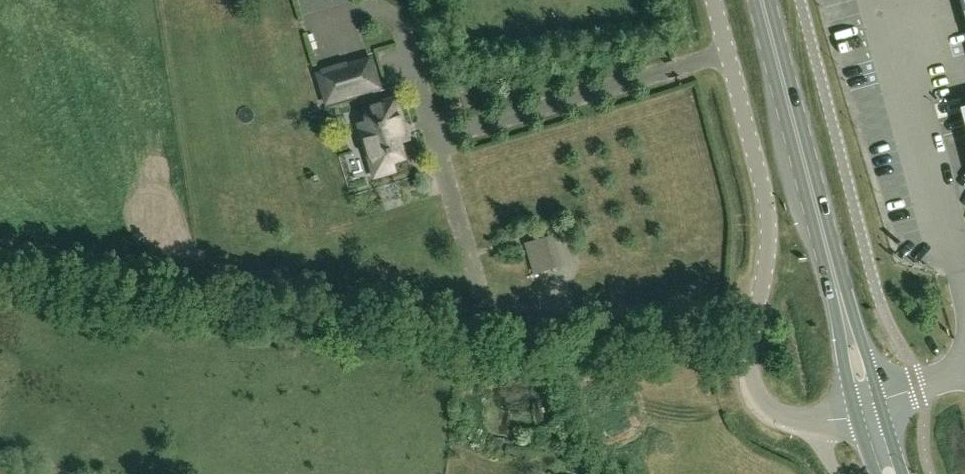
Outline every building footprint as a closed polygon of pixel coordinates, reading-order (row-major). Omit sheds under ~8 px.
[(370,58),(318,73),(327,102),(364,91),(362,82),(376,77),(370,58)] [(364,107),(368,120),(375,144),(366,147),(375,176),(395,170),(392,161),(403,157),(399,142),(404,141),(399,125),(403,124),(395,98),(364,107)] [(892,210),(895,221),(910,217),(907,206),(892,210)] [(534,272),(557,266),(548,237),(525,244),(534,272)]
